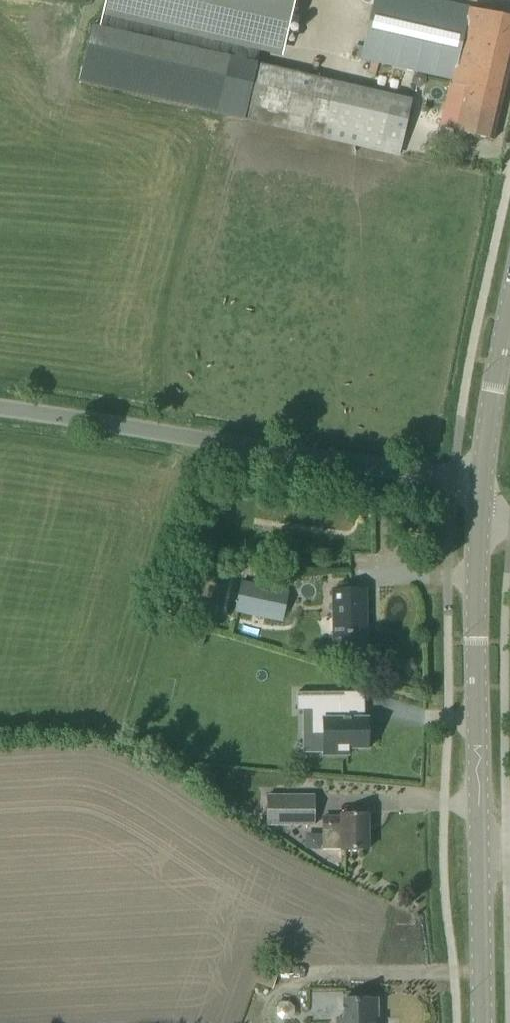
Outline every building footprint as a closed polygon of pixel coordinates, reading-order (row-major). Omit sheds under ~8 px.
[(102,16),(282,56),(295,0),(106,0),(102,16)] [(360,55),(452,77),(451,82),(469,86),(457,132),(492,140),(509,63),(509,17),(500,15),(440,0),(373,0),(360,55)] [(68,82),(305,129),(304,137),(398,156),(411,92),(79,26),(68,82)] [(235,612),(283,620),(288,588),(241,580),(235,612)] [(346,650),(366,649),(365,589),(333,590),(333,610),(335,650),(346,650)] [(190,630),(186,643),(202,647),(205,635),(190,630)] [(342,693),(296,694),(296,712),(310,712),(311,736),(322,736),(322,757),(348,756),(348,750),(363,750),(363,737),(367,737),(367,723),(363,723),(363,719),(342,719),(342,693)] [(314,797),(266,796),(265,824),(314,825),(314,797)] [(324,820),(324,849),(348,849),(368,849),(368,814),(348,814),(341,814),(341,816),(324,815),(324,820)] [(336,1022),(378,1022),(377,999),(343,999),(343,1018),(336,1019),(336,1022)]
